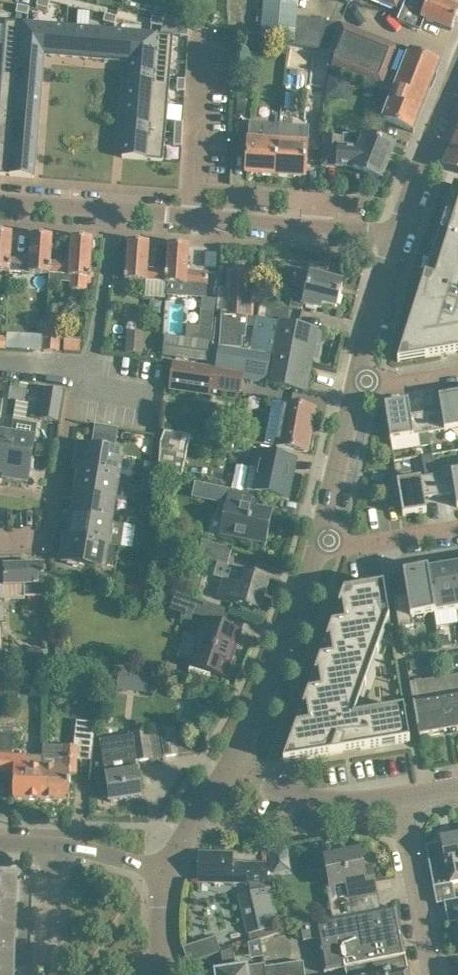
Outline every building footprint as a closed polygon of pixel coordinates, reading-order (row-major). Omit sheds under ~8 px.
[(37,7),(48,9),(50,2),(43,0),(38,0),(37,7)] [(260,38),(294,42),(330,53),(328,68),(393,94),(383,120),(412,131),(439,63),(409,51),(409,52),(341,25),(296,17),(298,0),(264,0),(260,38)] [(397,9),(400,0),(373,0),(397,9)] [(442,1),(439,0),(413,0),(412,2),(407,0),(397,22),(419,31),(424,19),(451,30),(457,14),(457,8),(442,1)] [(18,5),(16,13),(28,16),(30,8),(18,5)] [(105,14),(104,22),(115,25),(117,17),(105,14)] [(152,17),(151,24),(162,27),(164,19),(152,17)] [(6,22),(2,65),(43,68),(44,54),(25,53),(28,23),(6,22)] [(28,23),(25,53),(44,54),(65,56),(67,27),(28,23)] [(181,24),(180,36),(188,37),(189,25),(181,24)] [(75,27),(72,57),(111,60),(114,31),(75,27)] [(114,31),(111,60),(130,62),(150,64),(152,34),(114,31)] [(130,62),(129,76),(170,80),(174,36),(152,34),(150,64),(130,62)] [(291,44),(287,66),(312,71),(311,84),(327,85),(328,68),(330,53),(293,45),(291,44)] [(0,90),(0,92),(41,95),(43,68),(2,65),(0,90)] [(129,76),(127,104),(168,107),(170,80),(129,76)] [(210,77),(208,102),(230,103),(231,78),(210,77)] [(178,79),(177,91),(185,92),(186,80),(178,79)] [(369,85),(367,91),(369,98),(375,100),(379,89),(369,85)] [(309,116),(325,117),(326,91),(310,91),(309,116)] [(38,122),(41,95),(0,92),(0,119),(38,122)] [(236,115),(251,116),(253,95),(238,94),(236,115)] [(127,104),(125,131),(166,134),(168,107),(127,104)] [(36,149),(38,122),(0,119),(0,146),(36,149)] [(175,122),(175,134),(182,135),(183,123),(175,122)] [(247,174),(276,175),(279,127),(250,125),(247,174)] [(279,127),(276,175),(305,177),(308,129),(279,127)] [(125,131),(123,158),(163,161),(166,134),(125,131)] [(175,134),(174,146),(182,146),(182,135),(175,134)] [(325,138),(325,145),(323,166),(353,168),(381,179),(394,146),(366,135),(359,153),(340,151),(340,139),(325,138)] [(34,177),(36,149),(0,146),(0,175),(34,177)] [(451,149),(442,168),(443,168),(457,173),(457,152),(451,149)] [(445,214),(444,216),(457,221),(457,186),(454,184),(450,199),(454,201),(450,215),(445,213),(445,214)] [(434,247),(457,255),(457,221),(444,216),(440,230),(444,231),(440,245),(435,244),(434,247)] [(9,270),(12,233),(0,233),(0,271),(8,272),(8,270),(9,270)] [(12,233),(9,270),(29,272),(29,273),(30,273),(49,275),(49,273),(52,236),(32,235),(31,257),(23,256),(23,260),(10,259),(12,233)] [(49,273),(48,287),(49,287),(49,284),(62,284),(62,282),(71,282),(70,290),(87,290),(88,277),(89,277),(92,239),(72,237),(70,260),(69,260),(69,263),(50,262),(52,236),(49,273)] [(166,282),(169,244),(167,270),(148,269),(148,265),(147,265),(149,243),(129,241),(126,280),(146,281),(145,298),(165,299),(167,283),(167,282),(166,282)] [(189,246),(169,244),(166,282),(167,282),(167,283),(168,283),(167,296),(203,298),(205,298),(206,298),(207,285),(185,284),(185,282),(207,284),(208,273),(188,272),(188,268),(187,268),(189,246)] [(457,289),(457,255),(434,247),(430,261),(434,262),(430,276),(425,275),(424,278),(457,289)] [(229,270),(228,287),(228,288),(218,287),(218,299),(218,302),(217,311),(217,312),(222,312),(220,347),(241,349),(242,337),(246,337),(247,317),(251,317),(253,288),(254,271),(229,270)] [(292,285),(296,286),(291,307),(302,309),(303,304),(321,308),(322,304),(336,307),(342,282),(296,270),(292,285)] [(401,352),(428,347),(425,358),(457,352),(457,289),(424,278),(401,352)] [(203,298),(202,310),(217,311),(218,302),(218,299),(206,298),(205,298),(203,298)] [(261,301),(258,317),(269,320),(273,304),(261,301)] [(125,309),(124,318),(138,319),(138,310),(125,309)] [(257,319),(250,353),(274,356),(280,324),(257,319)] [(44,350),(59,351),(61,321),(46,320),(44,350)] [(274,356),(268,384),(302,390),(313,330),(280,324),(274,356)] [(128,353),(143,354),(144,332),(129,331),(128,353)] [(8,334),(7,350),(19,350),(19,334),(8,334)] [(162,355),(206,362),(209,341),(165,335),(162,355)] [(64,350),(80,352),(81,341),(65,340),(64,350)] [(241,373),(240,378),(268,384),(274,356),(250,353),(220,348),(215,369),(241,373)] [(240,378),(241,373),(215,369),(174,363),(170,389),(210,394),(210,389),(238,393),(240,378)] [(9,399),(17,400),(19,388),(11,387),(9,399)] [(19,388),(17,400),(25,402),(27,389),(19,388)] [(40,419),(58,422),(63,392),(45,389),(40,419)] [(426,413),(429,433),(457,429),(457,393),(439,396),(441,410),(426,413)] [(277,447),(287,449),(308,453),(316,409),(273,401),(265,445),(277,447)] [(429,433),(426,413),(410,415),(408,402),(385,405),(390,440),(429,433)] [(96,425),(92,449),(80,447),(76,471),(80,472),(80,471),(119,477),(122,454),(114,452),(118,429),(119,429),(119,428),(95,424),(95,425),(96,425)] [(4,474),(5,474),(11,435),(0,434),(0,473),(4,474)] [(207,451),(231,455),(234,439),(206,434),(207,451)] [(5,474),(4,474),(3,478),(28,482),(30,469),(31,469),(33,459),(31,459),(34,439),(11,435),(5,474)] [(38,446),(36,457),(46,458),(48,447),(38,446)] [(244,490),(256,492),(287,499),(295,459),(257,451),(254,466),(249,465),(244,490)] [(434,455),(419,457),(422,475),(436,472),(434,455)] [(143,468),(142,481),(151,481),(151,469),(143,468)] [(78,486),(76,493),(115,500),(119,477),(80,471),(80,472),(79,476),(78,476),(76,486),(78,486)] [(436,475),(439,496),(455,493),(457,507),(457,472),(436,475)] [(439,496),(436,475),(397,482),(403,516),(426,512),(424,498),(439,496)] [(151,481),(142,481),(141,493),(150,494),(151,481)] [(219,533),(246,538),(266,542),(272,511),(256,508),(259,496),(228,490),(219,533)] [(74,511),(73,516),(111,522),(115,500),(76,493),(75,500),(74,500),(72,510),(74,511)] [(140,516),(148,517),(149,505),(141,504),(140,516)] [(70,533),(69,537),(69,538),(108,545),(122,547),(125,524),(111,522),(73,516),(72,523),(70,523),(68,533),(70,533)] [(69,538),(69,537),(65,537),(61,561),(74,563),(74,565),(84,567),(84,565),(104,568),(108,545),(69,538)] [(147,539),(146,551),(154,552),(155,540),(147,539)] [(200,541),(196,557),(218,564),(227,566),(228,565),(232,551),(200,541)] [(154,552),(146,551),(145,563),(153,564),(154,552)] [(25,585),(25,597),(43,597),(43,585),(45,585),(44,564),(0,566),(0,586),(25,585)] [(218,564),(214,578),(223,580),(217,598),(240,605),(260,611),(270,578),(250,572),(241,569),(228,565),(227,566),(218,564)] [(449,565),(456,609),(457,609),(457,564),(449,565)] [(449,565),(427,569),(434,613),(456,609),(449,565)] [(434,613),(427,569),(403,573),(407,596),(394,598),(399,629),(413,626),(412,617),(434,613)] [(285,759),(283,762),(410,741),(404,708),(345,718),(376,631),(374,621),(389,619),(384,585),(344,591),(331,629),(335,628),(325,658),(320,658),(319,663),(323,662),(313,691),(308,692),(307,696),(311,696),(301,725),(297,726),(295,730),(299,729),(289,758),(285,759)] [(128,586),(127,600),(145,602),(146,587),(128,586)] [(187,597),(176,594),(174,599),(170,609),(182,614),(180,619),(203,626),(199,639),(192,660),(191,665),(189,673),(208,679),(210,671),(225,676),(240,631),(220,625),(216,624),(221,608),(187,597)] [(187,633),(180,655),(191,658),(198,636),(187,633)] [(439,648),(449,646),(448,636),(438,638),(439,648)] [(26,655),(28,661),(34,664),(40,662),(43,656),(41,650),(35,647),(29,649),(26,655)] [(117,689),(135,692),(137,675),(120,673),(117,689)] [(441,678),(450,732),(457,730),(457,675),(441,678)] [(418,728),(419,737),(450,732),(441,678),(410,683),(417,728),(418,728)] [(207,703),(204,707),(205,712),(209,715),(214,714),(217,710),(216,705),(212,702),(207,703)] [(78,746),(92,748),(94,725),(81,723),(78,746)] [(95,763),(98,780),(101,798),(109,797),(110,802),(143,797),(138,761),(165,757),(161,731),(101,741),(105,762),(95,763)] [(13,757),(13,748),(13,735),(0,734),(0,772),(14,772),(13,799),(34,800),(35,757),(13,757)] [(35,757),(34,800),(69,801),(70,775),(76,775),(77,747),(62,746),(61,769),(43,769),(44,758),(35,757)] [(442,839),(442,843),(426,846),(434,887),(457,883),(457,836),(442,839)] [(287,848),(270,850),(273,872),(290,870),(287,848)] [(325,857),(328,876),(330,888),(347,884),(350,900),(377,895),(372,867),(363,869),(360,851),(325,857)] [(250,883),(251,892),(267,889),(268,865),(232,864),(233,854),(200,853),(199,882),(250,883)] [(15,949),(16,914),(17,879),(0,879),(0,974),(14,974),(15,949)] [(267,889),(251,892),(238,895),(247,934),(249,933),(251,942),(282,932),(280,926),(271,888),(267,889)] [(457,921),(457,900),(445,903),(449,923),(457,921)] [(376,912),(336,919),(314,924),(295,927),(297,938),(304,937),(304,941),(318,937),(325,972),(345,968),(346,974),(409,974),(406,957),(397,908),(376,912)] [(194,962),(221,953),(216,936),(183,947),(188,964),(194,962)] [(250,942),(251,957),(263,956),(262,941),(250,942)] [(233,948),(221,953),(223,964),(235,963),(233,948)] [(267,968),(268,974),(305,974),(303,963),(291,965),(267,968)] [(215,971),(216,974),(268,974),(267,968),(266,964),(250,967),(249,967),(249,966),(215,971)]
